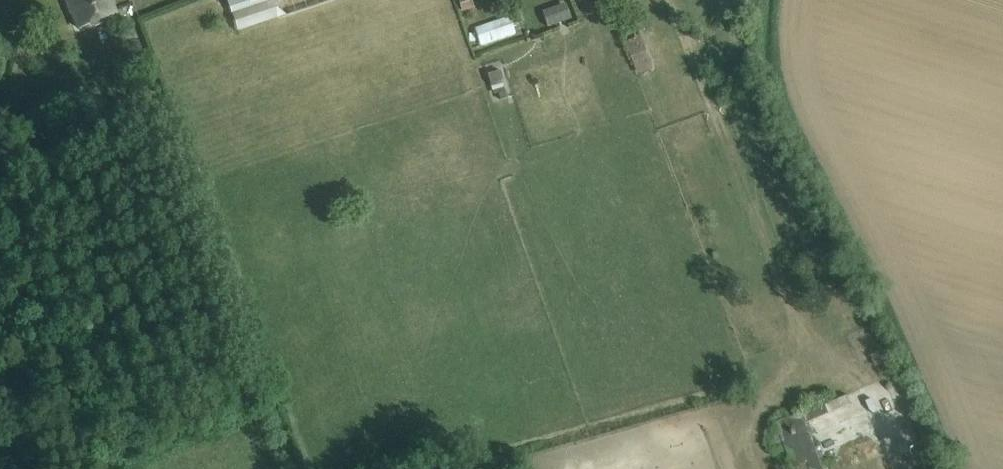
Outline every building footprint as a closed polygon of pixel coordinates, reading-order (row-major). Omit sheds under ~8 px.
[(70,5),(71,5),(81,29),(93,24),(97,26),(104,23),(106,18),(117,14),(112,0),(67,0),(70,5)] [(229,14),(232,13),(239,35),(342,1),(341,0),(224,0),(229,14)] [(466,9),(479,5),(477,0),(463,0),(466,9)] [(542,12),(548,27),(571,19),(566,3),(542,12)] [(485,45),(522,31),(515,12),(478,26),(485,45)] [(642,33),(628,39),(641,70),(656,64),(642,33)] [(496,90),(509,86),(504,67),(491,71),(496,90)] [(774,424),(793,468),(824,468),(801,413),(774,424)]
